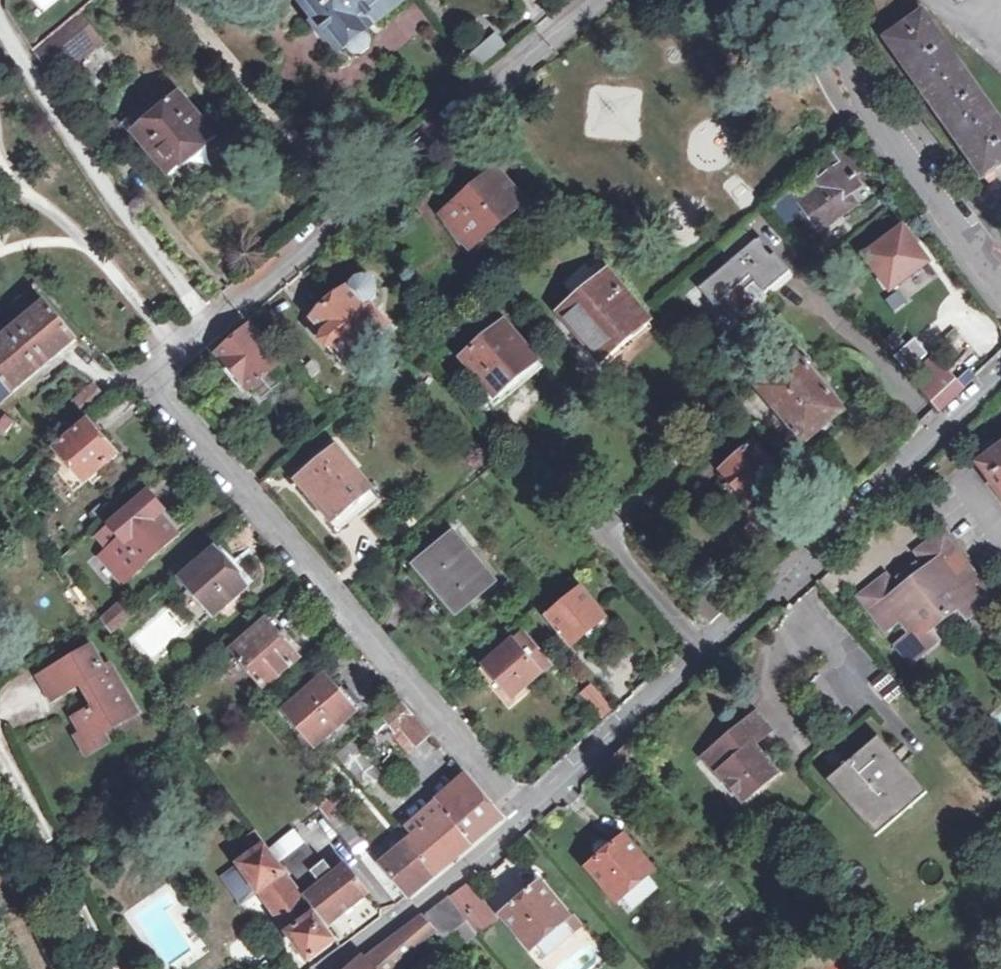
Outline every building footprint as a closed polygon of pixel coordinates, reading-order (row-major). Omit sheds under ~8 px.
[(353,54),(356,55),(360,55),(372,46),(371,40),(365,33),(358,24),(388,0),(302,0),(342,49),(346,47),(353,54)] [(885,39),(985,177),(1000,166),(1000,124),(921,12),(885,39)] [(50,37),(33,51),(53,82),(60,76),(57,71),(92,43),(84,33),(87,31),(75,17),(50,37)] [(28,42),(33,51),(50,37),(43,29),(28,42)] [(506,45),(497,35),(473,55),(482,66),(506,45)] [(176,171),(213,141),(216,138),(181,96),(151,120),(142,127),(135,133),(171,175),(176,171)] [(800,218),(809,229),(817,229),(820,228),(822,230),(857,206),(849,194),(860,185),(865,182),(860,175),(863,173),(844,148),(809,172),(822,190),(802,206),(789,192),(771,207),(788,228),(800,218)] [(507,212),(522,199),(495,170),(468,192),(445,212),(470,243),(507,212)] [(995,172),(987,178),(991,184),(999,178),(995,172)] [(743,224),(720,244),(734,260),(701,287),(717,305),(718,303),(733,320),(755,301),(746,290),(757,280),(767,291),(792,270),(762,235),(757,240),(743,224)] [(866,255),(891,290),(929,262),(904,228),(866,255)] [(644,318),(608,276),(592,289),(563,313),(599,356),(644,318)] [(388,325),(369,304),(365,308),(348,287),(313,317),(349,357),(388,325)] [(33,374),(54,357),(76,340),(46,302),(20,323),(8,333),(0,339),(0,400),(1,400),(33,374)] [(493,396),(536,360),(503,322),(461,359),(472,371),(493,396)] [(284,360),(268,342),(265,345),(251,328),(219,354),(248,389),(284,360)] [(893,356),(906,371),(927,353),(914,338),(893,356)] [(81,345),(91,355),(97,349),(88,340),(81,345)] [(97,349),(91,355),(99,365),(106,360),(97,349)] [(829,423),(843,411),(819,382),(801,361),(796,355),(755,388),(804,444),(829,423)] [(939,411),(974,378),(967,370),(955,382),(937,365),(929,371),(927,369),(922,374),(924,376),(915,383),(924,394),(939,411)] [(101,395),(91,384),(74,399),(83,411),(101,395)] [(87,480),(105,464),(116,455),(86,420),(53,448),(84,482),(87,480)] [(978,448),(985,458),(979,462),(1000,491),(1000,446),(994,437),(978,448)] [(783,476),(755,443),(720,471),(749,504),(783,476)] [(370,490),(335,446),(298,476),(334,518),(370,490)] [(148,491),(109,524),(124,540),(116,546),(103,557),(124,580),(177,537),(158,515),(164,510),(148,491)] [(124,540),(109,524),(103,530),(116,546),(124,540)] [(426,589),(438,602),(444,597),(457,614),(494,581),(452,532),(416,564),(431,583),(426,589)] [(919,552),(932,567),(943,558),(957,547),(945,532),(919,552)] [(217,613),(251,583),(238,568),(232,562),(218,546),(179,578),(212,618),(217,613)] [(898,594),(872,613),(886,631),(900,621),(909,633),(895,643),(910,663),(940,640),(932,628),(957,609),(966,620),(996,597),(972,566),(958,576),(943,558),(932,567),(922,575),(909,585),(898,594)] [(903,578),(909,585),(922,575),(916,567),(903,578)] [(861,598),(872,613),(898,594),(886,579),(861,598)] [(604,616),(579,587),(546,615),(571,645),(604,616)] [(149,664),(192,633),(172,606),(129,637),(149,664)] [(114,607),(100,619),(110,632),(126,619),(114,607)] [(298,659),(290,651),(264,621),(232,648),(265,687),(298,659)] [(524,631),(513,640),(542,675),(553,665),(524,631)] [(542,675),(513,640),(485,664),(496,678),(513,698),(542,675)] [(87,741),(102,733),(136,712),(109,666),(103,670),(90,651),(59,669),(71,690),(81,684),(94,707),(74,719),(83,734),(87,741)] [(71,690),(59,669),(40,679),(52,701),(71,690)] [(359,707),(340,685),(334,691),(322,679),(286,709),(316,743),(359,707)] [(600,719),(612,707),(588,683),(576,696),(600,719)] [(714,700),(705,691),(700,696),(689,685),(670,702),(701,735),(696,739),(747,798),(755,807),(781,784),(773,774),(742,742),(708,706),(714,700)] [(409,752),(430,734),(414,716),(403,702),(381,721),(394,734),(409,752)] [(87,741),(83,734),(76,739),(85,754),(106,742),(102,733),(87,741)] [(827,780),(876,837),(928,793),(877,738),(827,780)] [(381,776),(354,744),(350,739),(333,753),(365,790),(381,776)] [(437,873),(502,819),(464,774),(410,822),(419,832),(380,864),(407,897),(437,873)] [(320,808),(328,819),(338,811),(329,800),(320,808)] [(338,811),(328,819),(362,862),(372,853),(338,811)] [(90,831),(84,839),(92,846),(99,838),(90,831)] [(255,831),(244,839),(254,851),(240,861),(236,864),(258,892),(260,891),(290,932),(287,934),(308,961),(337,939),(255,831)] [(656,879),(652,874),(657,870),(626,836),(611,849),(604,854),(588,868),(619,904),(625,898),(629,904),(656,879)] [(232,850),(240,861),(254,851),(244,839),(232,850)] [(306,897),(327,924),(367,892),(346,865),(331,877),(303,842),(281,859),(310,894),(306,897)] [(572,927),(568,922),(572,918),(540,881),(525,894),(517,900),(502,913),(535,950),(539,946),(544,951),(572,927)] [(461,886),(449,896),(467,916),(478,906),(461,886)] [(187,903),(196,915),(207,908),(198,895),(187,903)] [(449,896),(435,906),(366,960),(364,958),(352,968),(395,968),(433,930),(441,939),(453,927),(467,916),(449,896)]
